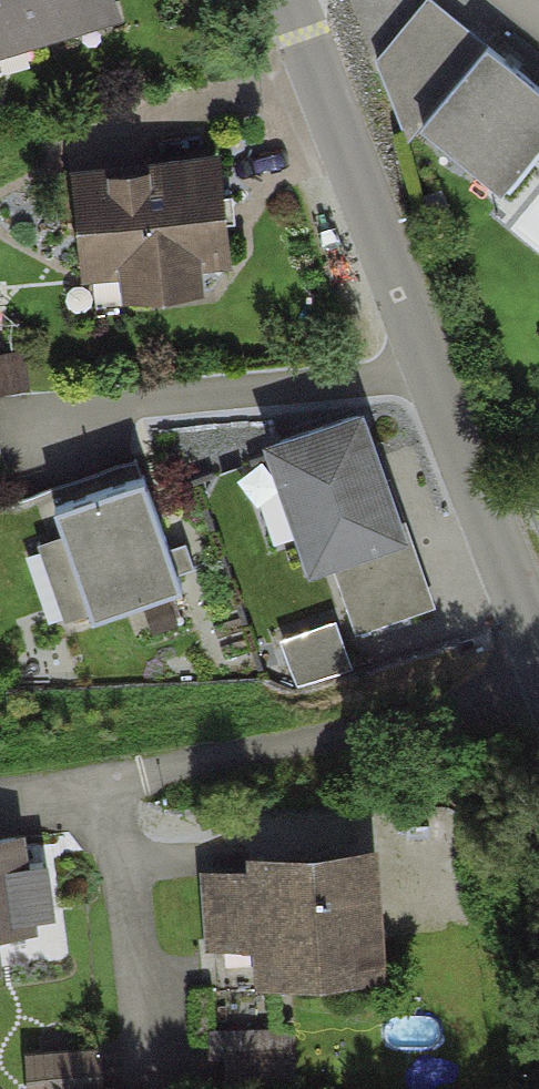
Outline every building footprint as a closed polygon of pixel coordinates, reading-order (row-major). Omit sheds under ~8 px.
[(116,18),(110,0),(0,0),(0,57),(116,18)] [(423,126),(500,190),(538,142),(538,84),(438,0),(422,0),(374,56),(407,140),(423,126)] [(225,261),(216,158),(69,170),(78,274),(120,270),(122,293),(199,287),(197,264),(225,261)] [(410,536),(364,405),(262,440),(309,570),(410,536)] [(37,542),(64,619),(90,610),(92,616),(182,586),(177,571),(193,565),(184,541),(169,546),(145,476),(54,506),(63,533),(37,542)] [(342,615),(283,631),(298,683),(356,667),(342,615)] [(0,834),(0,934),(39,929),(37,916),(55,914),(47,860),(28,862),(23,831),(0,834)] [(387,979),(378,844),(246,853),(247,865),(200,869),(205,950),(251,947),(254,987),(387,979)] [(224,1024),(224,1080),(294,1080),(294,1024),(224,1024)] [(99,1048),(25,1056),(29,1088),(103,1088),(99,1048)]
